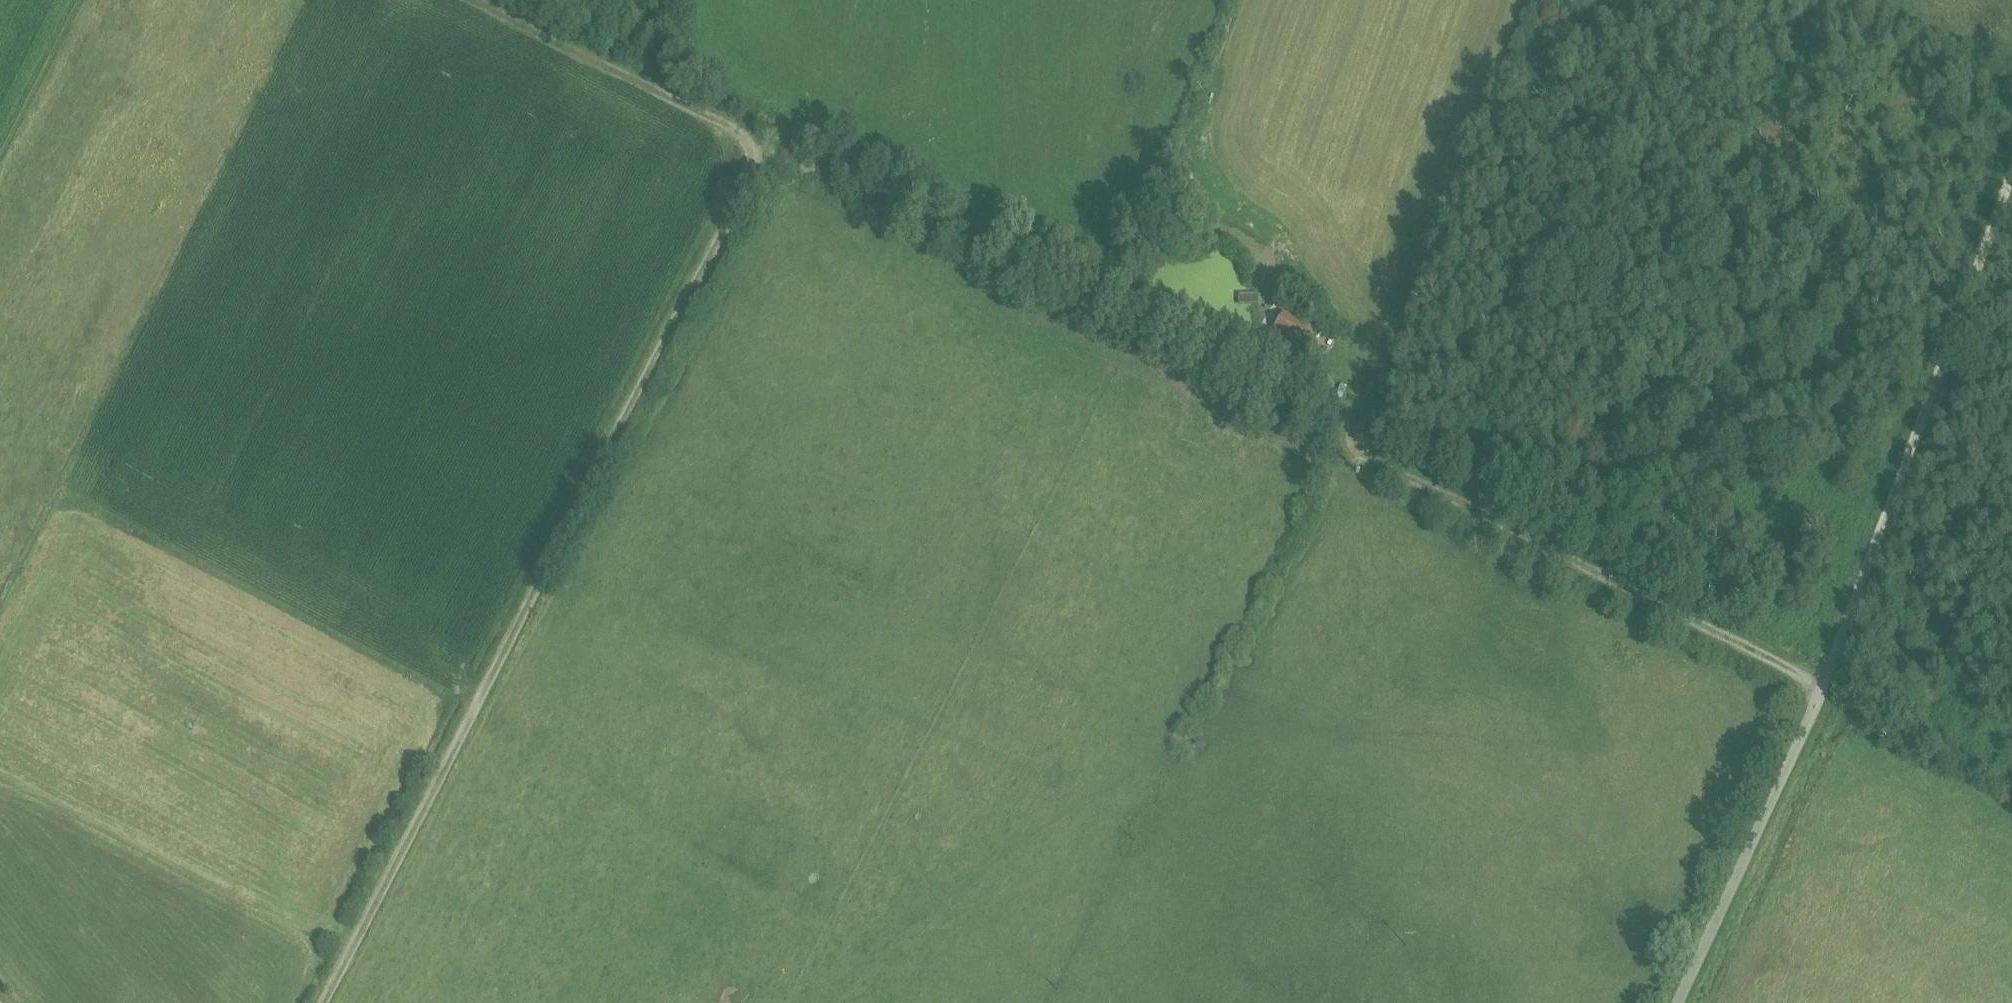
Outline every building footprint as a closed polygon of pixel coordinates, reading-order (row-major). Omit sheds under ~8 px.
[(1290,314),(1272,344),(1321,369),(1335,341),(1290,314)]
